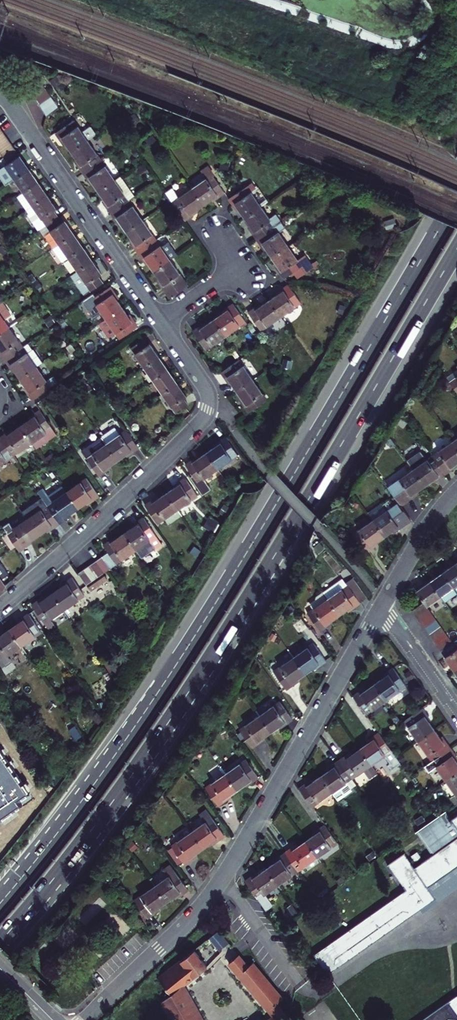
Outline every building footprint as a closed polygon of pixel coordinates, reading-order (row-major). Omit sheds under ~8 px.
[(28,84),(32,90),(44,82),(40,76),(28,84)] [(44,82),(32,90),(36,96),(48,88),(44,82)] [(48,88),(36,96),(40,102),(52,94),(48,88)] [(52,94),(40,102),(44,108),(56,100),(52,94)] [(60,105),(56,100),(44,108),(48,113),(60,105)] [(68,143),(72,149),(88,138),(74,117),(56,129),(63,140),(65,139),(68,143)] [(10,136),(6,130),(0,135),(0,143),(10,136)] [(1,151),(14,142),(10,136),(0,143),(0,149),(1,151)] [(102,158),(88,138),(72,149),(76,154),(80,159),(78,161),(84,170),(102,158)] [(1,151),(5,156),(18,147),(14,142),(1,151)] [(18,147),(5,156),(9,163),(22,154),(18,147)] [(5,156),(0,160),(0,168),(7,164),(16,177),(31,167),(26,160),(22,154),(9,163),(5,156)] [(95,182),(99,188),(115,177),(102,158),(84,170),(91,180),(92,178),(95,182)] [(31,167),(16,177),(10,182),(19,195),(25,190),(40,180),(36,174),(31,167)] [(215,173),(194,186),(206,203),(212,198),(216,196),(217,198),(227,191),(215,173)] [(120,174),(115,177),(129,197),(134,194),(120,174)] [(104,200),(111,210),(129,197),(115,177),(99,188),(103,194),(106,199),(104,200)] [(40,180),(25,190),(19,195),(28,208),(34,204),(49,193),(44,185),(40,180)] [(249,184),(230,197),(236,205),(238,204),(241,208),(246,215),(262,203),(249,184)] [(199,207),(206,203),(194,186),(174,200),(186,219),(196,212),(195,210),(199,207)] [(54,200),(49,193),(34,204),(28,208),(41,227),(48,223),(60,214),(56,208),(58,207),(54,200)] [(121,221),(126,228),(142,217),(129,197),(111,210),(118,219),(119,218),(121,221)] [(262,203),(246,215),(250,221),(253,225),(251,227),(257,236),(276,223),(262,203)] [(54,246),(60,242),(75,231),(70,224),(67,219),(64,220),(60,214),(48,223),(41,227),(54,246)] [(142,217),(126,228),(130,234),(134,239),(132,240),(138,249),(156,237),(142,217)] [(276,223),(257,236),(264,245),(266,244),(268,247),(274,254),(290,243),(276,223)] [(81,239),(75,231),(60,242),(54,246),(63,259),(70,255),(85,245),(81,239)] [(171,258),(156,237),(138,249),(145,260),(147,259),(149,262),(154,269),(171,258)] [(290,243),(274,254),(279,261),(281,264),(278,266),(286,276),(304,263),(290,243)] [(79,268),(93,258),(89,252),(85,245),(70,255),(63,259),(72,273),(79,268)] [(98,264),(93,258),(79,268),(72,273),(85,292),(105,279),(100,273),(102,271),(98,264)] [(188,283),(171,258),(154,269),(158,274),(161,279),(159,280),(170,296),(188,283)] [(108,315),(124,304),(119,296),(117,293),(119,292),(111,282),(94,294),(108,315)] [(281,291),(272,296),(283,313),(303,300),(291,282),(282,288),(283,289),(281,291)] [(251,308),(262,326),(283,313),(272,296),(264,302),(261,304),(260,302),(251,308)] [(224,311),(217,317),(228,333),(248,319),(236,301),(227,308),(227,309),(224,311)] [(122,334),(139,322),(133,313),(131,314),(130,312),(124,304),(108,315),(102,319),(111,333),(118,328),(122,334)] [(11,325),(0,310),(0,333),(11,325)] [(205,322),(196,329),(208,346),(228,333),(217,317),(210,321),(206,324),(205,322)] [(0,333),(0,347),(1,348),(0,349),(0,350),(6,359),(25,346),(11,325),(0,333)] [(130,343),(144,363),(160,352),(155,345),(150,339),(147,341),(143,335),(130,343)] [(25,346),(6,359),(13,369),(14,368),(16,370),(21,378),(39,366),(45,362),(31,341),(25,346)] [(153,376),(169,366),(164,360),(160,352),(144,363),(153,376)] [(239,357),(222,369),(228,378),(229,376),(232,381),(237,388),(252,376),(239,357)] [(39,366),(21,378),(26,385),(28,388),(27,389),(33,398),(58,381),(54,375),(48,379),(39,366)] [(173,373),(169,366),(153,376),(162,389),(177,378),(173,373)] [(252,376),(237,388),(241,394),(244,398),(242,400),(248,408),(265,396),(252,376)] [(456,394),(456,376),(448,383),(456,394)] [(183,386),(177,378),(162,389),(175,408),(188,400),(183,393),(186,391),(183,386)] [(29,418),(22,423),(33,440),(54,425),(41,407),(31,415),(32,416),(29,418)] [(101,430),(117,454),(125,448),(127,447),(129,449),(139,442),(126,423),(118,428),(113,422),(101,430)] [(14,453),(33,440),(22,423),(15,428),(12,430),(10,429),(1,435),(14,453)] [(101,430),(81,444),(98,470),(108,463),(107,461),(111,458),(117,454),(101,430)] [(216,444),(208,449),(219,465),(239,451),(227,433),(218,440),(219,442),(216,444)] [(14,453),(1,435),(0,436),(0,463),(14,453)] [(456,463),(456,450),(452,442),(433,456),(446,474),(452,469),(455,467),(453,466),(456,463)] [(200,479),(219,465),(208,449),(202,453),(198,456),(197,454),(188,461),(200,479)] [(441,477),(446,474),(433,456),(426,460),(420,452),(408,461),(413,469),(425,486),(436,478),(437,480),(441,477)] [(416,493),(425,486),(413,469),(388,488),(399,505),(401,506),(414,497),(417,495),(416,493)] [(174,483),(168,487),(178,503),(199,490),(186,471),(176,478),(178,480),(174,483)] [(67,488),(79,504),(85,499),(89,497),(90,499),(100,492),(87,474),(67,488)] [(156,493),(147,499),(158,517),(178,503),(168,487),(160,492),(157,494),(156,493)] [(79,504),(67,488),(48,502),(61,521),(71,514),(69,511),(73,508),(79,504)] [(61,521),(48,502),(28,517),(39,532),(47,527),(50,525),(52,527),(61,521)] [(401,506),(399,505),(375,522),(386,538),(396,531),(397,532),(401,530),(412,522),(401,506)] [(133,524),(127,529),(138,546),(151,536),(157,544),(164,540),(145,513),(135,520),(137,522),(133,524)] [(39,532),(28,517),(16,526),(11,519),(4,524),(22,549),(32,542),(30,539),(33,537),(39,532)] [(386,538),(375,522),(355,535),(367,553),(374,548),(377,546),(376,545),(386,538)] [(112,564),(138,546),(127,529),(120,534),(116,536),(115,535),(106,542),(110,549),(104,553),(112,564)] [(104,553),(98,557),(107,569),(112,564),(104,553)] [(107,569),(98,557),(92,561),(101,573),(107,569)] [(5,587),(8,585),(4,579),(12,574),(1,558),(0,558),(0,590),(5,587)] [(92,561),(87,565),(95,577),(101,573),(92,561)] [(87,565),(81,569),(90,581),(95,577),(87,565)] [(456,587),(456,565),(451,570),(444,574),(455,589),(456,587)] [(439,578),(431,583),(442,598),(455,589),(444,574),(439,578)] [(63,585),(56,590),(67,606),(86,592),(74,575),(65,581),(66,583),(63,585)] [(329,600),(341,616),(351,608),(353,610),(356,608),(367,600),(352,579),(348,582),(350,585),(347,587),(329,600)] [(329,600),(347,587),(342,580),(324,594),(329,600)] [(442,598),(431,583),(425,588),(418,592),(425,603),(428,607),(442,598)] [(456,595),(456,592),(455,589),(442,598),(445,603),(456,595)] [(47,620),(67,606),(56,590),(49,595),(45,597),(44,595),(35,602),(47,620)] [(316,610),(310,615),(323,632),(328,628),(332,626),(330,624),(341,616),(329,600),(324,594),(319,599),(321,602),(313,607),(316,610)] [(425,603),(413,612),(417,617),(429,609),(428,607),(425,603)] [(421,623),(434,615),(429,609),(417,617),(421,623)] [(19,622),(12,626),(23,643),(44,629),(31,611),(21,617),(23,619),(19,622)] [(438,621),(434,615),(421,623),(426,630),(438,621)] [(430,635),(443,627),(438,621),(426,630),(430,635)] [(4,656),(23,643),(12,626),(6,630),(2,634),(1,632),(0,632),(0,651),(4,656)] [(447,632),(443,627),(430,635),(434,641),(447,632)] [(439,647),(451,639),(447,632),(434,641),(439,647)] [(439,647),(443,653),(455,644),(451,639),(439,647)] [(295,657),(307,674),(318,666),(319,668),(322,666),(328,661),(315,643),(295,657)] [(456,651),(456,646),(455,644),(443,653),(447,659),(456,651)] [(456,671),(456,651),(447,659),(451,665),(456,671)] [(295,657),(276,671),(288,689),(295,685),(299,682),(298,680),(307,674),(295,657)] [(383,679),(376,685),(387,701),(407,686),(394,668),(385,675),(386,677),(383,679)] [(354,697),(367,715),(387,701),(376,685),(370,689),(366,692),(364,690),(354,697)] [(281,701),(262,715),(274,732),(284,725),(285,727),(288,725),(295,720),(281,701)] [(426,713),(422,708),(404,721),(420,742),(435,730),(428,719),(430,718),(426,713)] [(274,732),(262,715),(242,730),(255,749),(261,745),(265,741),(264,739),(274,732)] [(435,730),(420,742),(433,760),(451,747),(447,742),(444,738),(442,739),(435,730)] [(374,764),(393,751),(383,738),(380,734),(377,736),(372,739),(373,741),(362,748),(374,764)] [(451,747),(433,760),(447,780),(456,773),(456,760),(456,758),(456,757),(456,756),(454,752),(451,747)] [(351,754),(342,761),(354,778),(366,770),(372,778),(380,773),(374,764),(362,748),(357,752),(352,756),(351,754)] [(19,804),(16,800),(26,793),(0,756),(0,817),(19,804)] [(225,770),(228,774),(239,789),(249,782),(250,784),(254,781),(260,777),(245,756),(225,770)] [(333,769),(322,776),(334,793),(354,778),(342,761),(336,764),(332,768),(333,769)] [(447,780),(456,792),(450,796),(455,804),(456,803),(456,773),(447,780)] [(228,774),(208,788),(220,805),(227,800),(230,799),(228,797),(239,789),(228,774)] [(334,793),(322,776),(318,780),(312,783),(311,782),(301,789),(314,807),(334,793)] [(352,789),(359,785),(354,778),(334,793),(340,802),(354,791),(352,789)] [(431,854),(455,837),(445,823),(439,815),(415,832),(431,854)] [(215,817),(194,831),(205,846),(215,839),(216,841),(220,838),(226,834),(215,817)] [(456,836),(456,830),(450,819),(445,823),(455,837),(456,836)] [(316,835),(309,840),(321,857),(340,843),(327,824),(318,831),(319,833),(316,835)] [(194,831),(174,845),(187,862),(193,857),(197,855),(196,853),(205,846),(194,831)] [(315,954),(330,975),(438,899),(429,887),(456,867),(456,836),(455,837),(431,854),(417,864),(407,851),(389,864),(406,889),(315,954)] [(297,846),(288,852),(301,871),(321,857),(309,840),(304,844),(298,847),(297,846)] [(278,862),(270,867),(282,884),(301,871),(288,852),(280,858),(281,859),(278,862)] [(254,875),(248,880),(269,910),(277,905),(269,893),(282,884),(270,867),(259,875),(258,873),(254,875)] [(177,869),(157,883),(169,900),(179,893),(181,895),(185,891),(190,888),(177,869)] [(157,883),(138,897),(151,915),(157,911),(160,909),(159,907),(169,900),(157,883)] [(286,997),(252,953),(246,958),(239,949),(222,928),(161,977),(174,993),(165,1000),(176,1019),(204,1019),(185,985),(226,952),(273,1016),(267,1019),(287,1019),(293,1016),(282,1000),(286,997)] [(456,1011),(456,994),(421,1019),(443,1019),(456,1011)] [(443,1019),(456,1019),(456,1011),(443,1019)]
